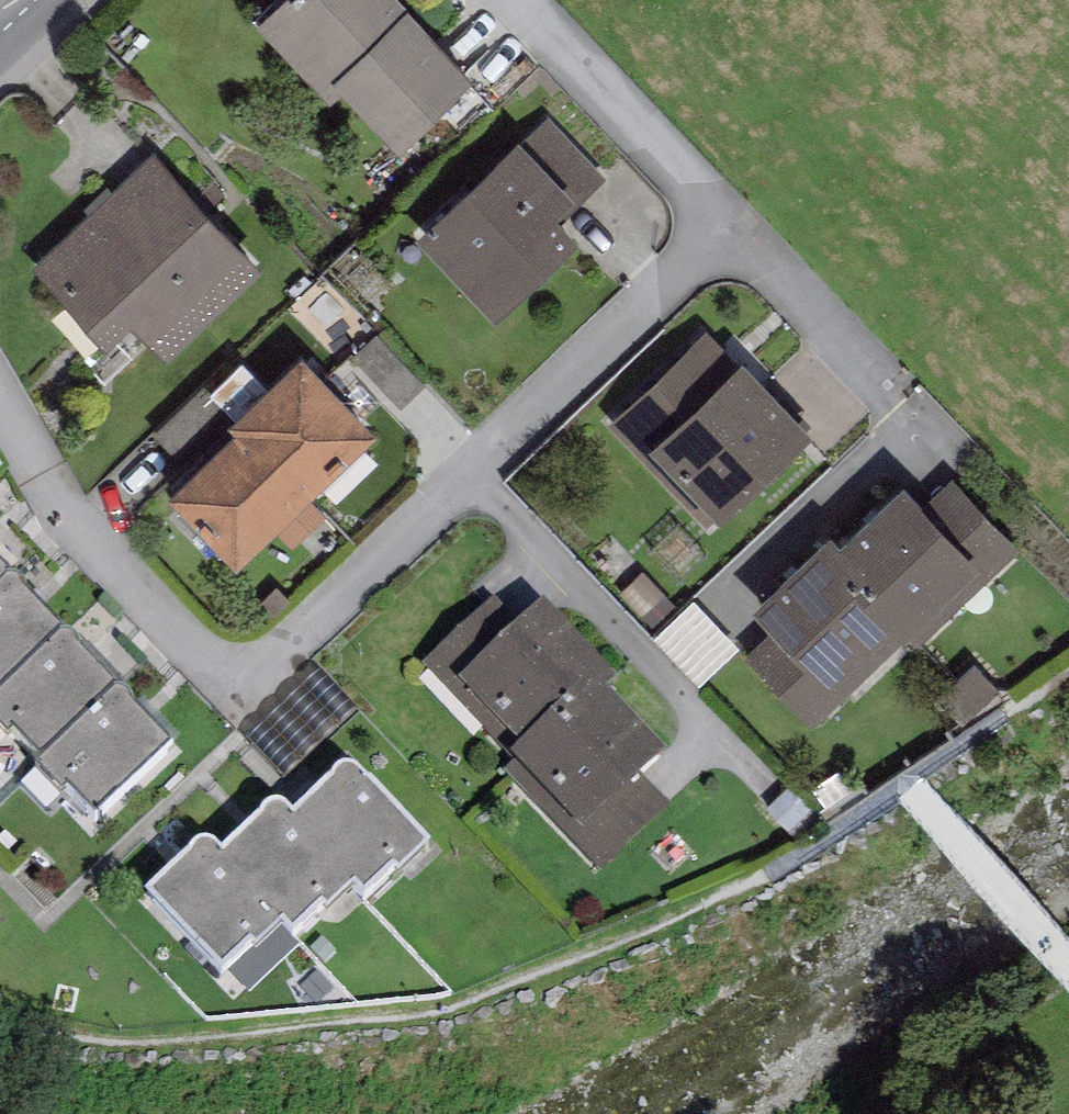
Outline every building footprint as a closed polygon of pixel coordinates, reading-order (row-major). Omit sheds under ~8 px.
[(409,0),(273,0),(256,16),(329,94),(344,80),(397,136),(471,67),(409,0)] [(548,112),(525,134),(575,186),(556,204),(564,212),(606,172),(548,112)] [(518,128),(416,226),(494,308),(578,227),(564,212),(556,204),(575,186),(525,134),(518,128)] [(154,145),(33,261),(104,335),(128,311),(164,348),(261,256),(154,145)] [(706,324),(608,417),(706,520),(718,509),(720,512),(813,423),(742,349),(735,355),(706,324)] [(375,424),(300,345),(263,379),(231,410),(228,413),(235,421),(189,465),(168,485),(236,557),(272,524),(290,542),(323,511),(304,491),(375,424)] [(231,410),(263,379),(241,357),(209,387),(231,410)] [(209,387),(203,381),(154,428),(189,465),(235,421),(228,413),(231,410),(209,387)] [(952,472),(925,497),(992,568),(1019,542),(952,472)] [(925,497),(903,474),(840,533),(829,543),(910,628),(919,638),(992,568),(925,497)] [(829,543),(840,533),(831,524),(753,599),(775,621),(844,693),(910,628),(829,543)] [(6,575),(9,572),(0,563),(0,581),(6,575)] [(644,568),(621,586),(650,622),(673,604),(644,568)] [(6,575),(0,581),(0,688),(58,632),(62,628),(24,590),(23,584),(19,578),(14,575),(6,575)] [(278,580),(259,596),(276,613),(292,597),(278,580)] [(448,691),(520,621),(495,595),(422,664),(448,691)] [(693,595),(653,631),(698,680),(738,644),(693,595)] [(616,679),(540,601),(520,621),(448,691),(514,759),(556,720),(564,729),(605,690),(616,679)] [(844,693),(775,621),(745,650),(814,721),(844,693)] [(58,632),(0,688),(0,727),(8,736),(15,730),(42,757),(112,688),(115,685),(79,645),(79,639),(75,633),(69,631),(58,632)] [(975,658),(937,688),(961,718),(999,688),(975,658)] [(121,688),(112,688),(42,757),(35,763),(64,792),(68,787),(96,819),(170,747),(130,705),(130,700),(129,692),(121,688)] [(665,752),(605,690),(564,729),(556,720),(514,759),(503,770),(570,841),(641,774),(665,752)] [(332,778),(296,811),(291,815),(354,885),(365,897),(395,866),(400,873),(428,843),(362,773),(357,767),(352,766),(346,766),(339,768),(335,771),(332,778)] [(672,806),(641,774),(570,841),(600,873),(672,806)] [(354,885),(291,815),(285,806),(280,804),(276,804),(270,804),(263,809),(223,852),(281,921),(293,936),(321,905),(327,910),(354,885)] [(281,921),(223,852),(215,844),(209,842),(203,841),(195,843),(189,849),(149,893),(223,970),(251,941),(256,946),(281,921)]
